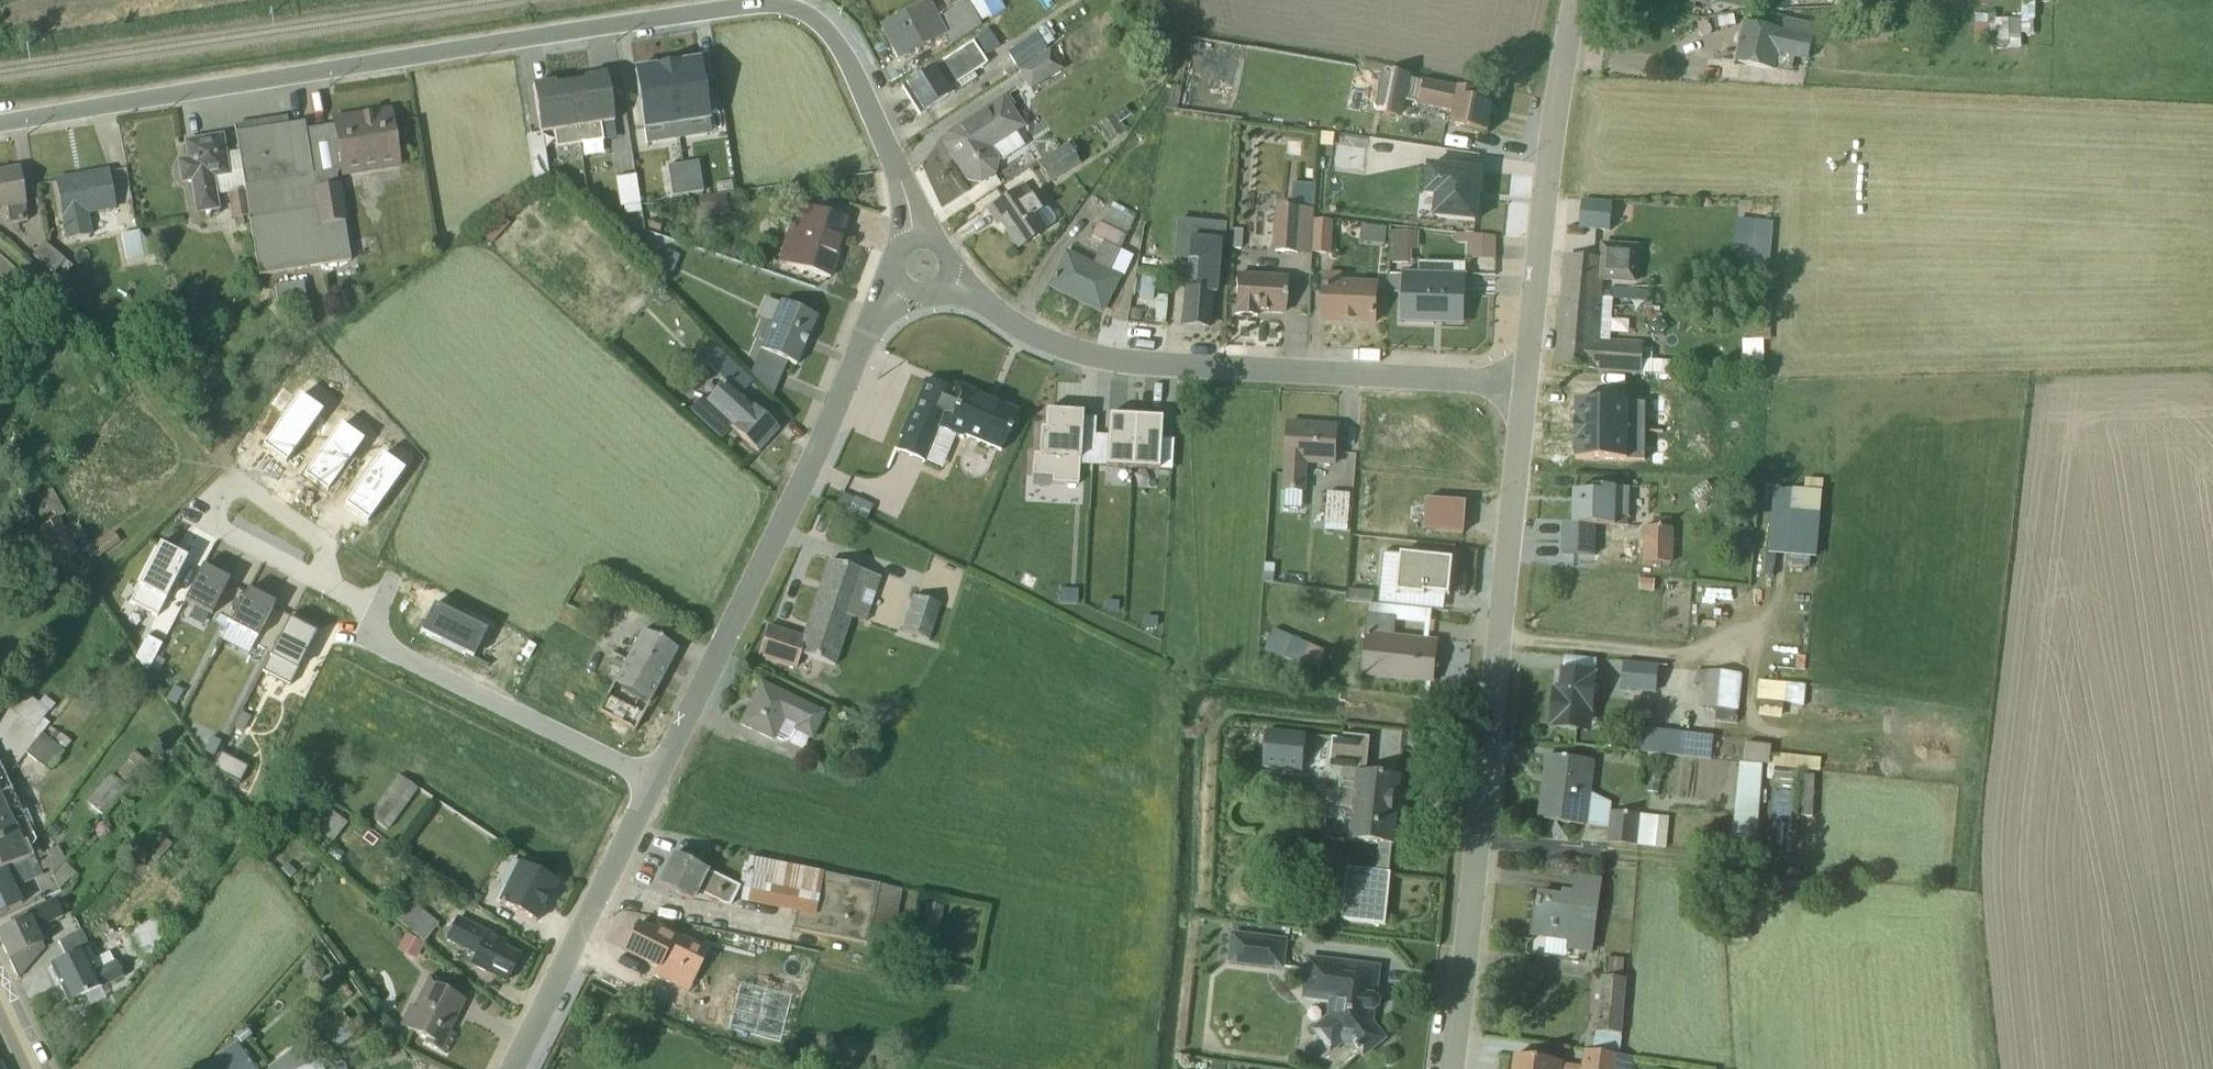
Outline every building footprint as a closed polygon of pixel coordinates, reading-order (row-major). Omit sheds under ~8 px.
[(930,2),(881,26),(897,58),(943,35),(949,46),(979,28),(965,0),(936,15),(930,2)] [(2034,0),(2022,0),(2022,36),(2034,36),(2034,0)] [(1774,73),(1775,68),(1792,72),(1795,59),(1808,62),(1816,28),(1775,19),(1773,31),(1743,24),(1734,65),(1774,73)] [(2019,21),(1994,22),(1995,48),(2020,47),(2019,21)] [(988,32),(900,89),(919,118),(975,81),(972,76),(988,65),(983,58),(998,48),(988,32)] [(1016,69),(1045,50),(1035,35),(1006,54),(1016,69)] [(1202,88),(1224,92),(1231,43),(1190,37),(1182,93),(1201,96),(1202,88)] [(1016,73),(1029,93),(1063,71),(1050,50),(1016,73)] [(699,64),(667,68),(676,124),(707,120),(699,64)] [(676,124),(667,68),(636,73),(645,129),(676,124)] [(606,76),(571,80),(579,143),(602,140),(600,124),(611,122),(606,76)] [(1398,117),(1406,80),(1387,76),(1379,113),(1398,117)] [(557,146),(579,143),(571,80),(530,84),(535,131),(554,129),(557,146)] [(1476,95),(1423,84),(1418,107),(1452,115),(1449,127),(1488,136),(1494,108),(1474,104),(1476,95)] [(960,128),(943,136),(942,147),(951,159),(967,184),(982,188),(997,179),(998,160),(988,151),(1024,126),(1003,97),(960,128)] [(333,122),(334,128),(343,180),(399,171),(389,113),(333,122)] [(305,128),(235,138),(238,154),(248,217),(258,281),(325,272),(355,267),(343,180),(334,128),(305,133),(305,128)] [(216,199),(227,198),(230,220),(248,217),(238,154),(224,156),(222,139),(185,144),(187,163),(178,164),(182,186),(192,184),(193,192),(198,223),(219,220),(216,199)] [(1051,179),(1083,160),(1071,140),(1039,158),(1051,179)] [(1481,175),(1426,168),(1423,199),(1434,201),(1432,219),(1476,224),(1481,175)] [(0,173),(0,213),(6,212),(8,226),(26,223),(19,170),(0,173)] [(92,240),(88,217),(112,213),(105,174),(57,183),(68,244),(92,240)] [(618,177),(622,215),(642,213),(638,175),(618,177)] [(1317,203),(1318,182),(1295,181),(1295,202),(1317,203)] [(1025,189),(986,213),(996,228),(1002,225),(1017,249),(1055,225),(1045,209),(1040,212),(1025,189)] [(1610,204),(1582,202),(1580,231),(1607,234),(1610,204)] [(828,279),(845,222),(795,207),(777,263),(828,279)] [(1308,256),(1311,212),(1277,210),(1274,255),(1308,256)] [(1068,251),(1048,289),(1099,315),(1119,277),(1107,271),(1132,222),(1111,211),(1096,239),(1104,244),(1093,264),(1068,251)] [(1739,217),(1737,271),(1773,273),(1774,218),(1739,217)] [(1333,223),(1314,222),(1312,255),(1331,255),(1333,223)] [(1413,263),(1414,248),(1419,248),(1420,230),(1394,229),(1392,262),(1413,263)] [(1471,257),(1499,256),(1498,232),(1459,233),(1459,241),(1470,241),(1471,257)] [(138,233),(120,236),(126,264),(156,259),(138,233)] [(1217,242),(1175,239),(1173,260),(1187,261),(1181,327),(1204,329),(1207,294),(1212,295),(1217,242)] [(43,245),(32,259),(53,275),(58,269),(66,275),(71,268),(43,245)] [(1600,245),(1599,262),(1566,259),(1563,297),(1602,301),(1604,283),(1635,286),(1638,249),(1600,245)] [(1237,274),(1234,318),(1256,320),(1256,313),(1281,315),(1284,277),(1237,274)] [(1323,274),(1322,324),(1376,326),(1378,284),(1340,282),(1340,274),(1323,274)] [(1399,294),(1397,324),(1462,328),(1465,277),(1391,274),(1390,294),(1399,294)] [(192,286),(184,291),(195,305),(208,295),(200,284),(194,289),(192,286)] [(1602,301),(1563,297),(1556,369),(1660,379),(1662,363),(1642,362),(1643,345),(1599,341),(1602,301)] [(797,367),(818,317),(781,302),(760,352),(797,367)] [(1744,338),(1745,359),(1766,359),(1765,337),(1744,338)] [(751,383),(714,348),(701,362),(724,383),(706,403),(701,398),(687,413),(718,441),(730,429),(757,454),(778,432),(738,396),(751,383)] [(941,472),(955,439),(962,443),(964,439),(997,454),(1015,413),(949,384),(946,390),(926,381),(895,452),(941,472)] [(1575,404),(1574,462),(1643,462),(1644,404),(1575,404)] [(1077,486),(1081,414),(1044,412),(1043,430),(1038,430),(1037,453),(1031,453),(1030,472),(1049,473),(1048,485),(1077,486)] [(1104,468),(1129,470),(1132,418),(1107,417),(1104,468)] [(1161,420),(1132,418),(1129,470),(1157,472),(1161,420)] [(1305,499),(1307,469),(1335,471),(1338,431),(1288,428),(1283,498),(1305,499)] [(1814,559),(1821,482),(1801,480),(1800,493),(1775,490),(1769,555),(1814,559)] [(1591,494),(1573,493),(1572,525),(1628,527),(1629,490),(1591,489),(1591,494)] [(44,498),(57,520),(65,515),(50,490),(43,495),(44,498)] [(1350,495),(1326,494),(1324,530),(1348,532),(1350,495)] [(57,520),(44,498),(36,502),(49,525),(35,533),(54,568),(77,555),(57,520)] [(1464,503),(1426,500),(1423,532),(1462,535),(1464,503)] [(1675,531),(1643,530),(1642,565),(1673,566),(1675,531)] [(112,534),(83,555),(89,565),(119,544),(112,534)] [(1352,598),(1380,599),(1382,546),(1354,545),(1352,598)] [(128,605),(156,619),(186,560),(159,546),(128,605)] [(1448,597),(1452,561),(1400,556),(1396,595),(1424,598),(1424,594),(1448,597)] [(800,639),(766,627),(757,655),(790,667),(795,653),(837,667),(852,619),(863,623),(878,578),(826,561),(800,639)] [(228,582),(201,568),(184,603),(211,617),(228,582)] [(1752,607),(1752,587),(1697,585),(1696,604),(1752,607)] [(274,605),(247,592),(229,626),(256,640),(274,605)] [(938,605),(909,596),(898,632),(928,641),(938,605)] [(319,629),(291,615),(261,674),(288,687),(319,629)] [(1396,620),(1367,616),(1360,675),(1430,683),(1435,643),(1394,638),(1396,620)] [(1325,653),(1273,630),(1264,651),(1299,666),(1301,662),(1317,670),(1325,653)] [(641,632),(623,665),(658,684),(676,650),(641,632)] [(1562,672),(1594,676),(1596,661),(1568,658),(1563,657),(1562,672)] [(1622,664),(1619,691),(1653,694),(1656,668),(1622,664)] [(658,684),(623,665),(598,714),(633,732),(658,684)] [(1594,676),(1562,672),(1559,696),(1553,696),(1550,728),(1590,733),(1596,676),(1594,676)] [(1696,672),(1694,685),(1704,686),(1702,708),(1715,709),(1714,722),(1736,724),(1741,677),(1696,672)] [(1758,683),(1756,701),(1784,704),(1803,708),(1804,687),(1758,683)] [(823,714),(758,684),(739,726),(787,748),(793,734),(810,742),(823,714)] [(20,691),(5,710),(34,732),(31,735),(37,739),(47,725),(43,721),(54,706),(43,698),(38,705),(20,691)] [(1634,698),(1633,712),(1650,714),(1652,700),(1634,698)] [(1761,702),(1758,718),(1780,721),(1782,705),(1761,702)] [(1639,730),(1636,753),(1710,762),(1713,738),(1639,730)] [(1304,735),(1266,731),(1262,769),(1300,773),(1304,735)] [(41,736),(25,755),(47,773),(70,744),(56,732),(48,742),(41,736)] [(1386,884),(1391,846),(1392,846),(1399,778),(1365,774),(1369,739),(1342,736),(1342,741),(1331,740),(1328,770),(1340,771),(1336,809),(1351,811),(1348,841),(1378,844),(1375,873),(1346,870),(1340,922),(1384,927),(1388,884),(1386,884)] [(1765,768),(1797,771),(1819,774),(1820,760),(1769,755),(1770,747),(1744,744),(1742,764),(1765,766),(1765,768)] [(135,754),(117,775),(128,786),(147,765),(135,754)] [(1593,762),(1546,758),(1540,822),(1606,829),(1605,843),(1665,849),(1668,817),(1610,811),(1611,805),(1590,797),(1593,762)] [(1739,765),(1731,851),(1755,852),(1761,768),(1739,765)] [(1797,771),(1765,768),(1764,778),(1772,779),(1772,780),(1796,783),(1797,771)] [(10,791),(0,769),(0,796),(10,791)] [(109,775),(86,804),(102,817),(125,789),(109,775)] [(387,830),(417,790),(398,776),(368,815),(387,830)] [(1801,777),(1800,818),(1812,818),(1813,777),(1801,777)] [(0,796),(0,873),(40,855),(10,791),(0,796)] [(158,835),(141,854),(154,865),(171,846),(158,835)] [(0,873),(0,915),(21,906),(14,890),(49,873),(58,889),(73,874),(64,861),(57,847),(40,855),(0,873)] [(739,887),(669,857),(656,889),(696,906),(697,903),(728,909),(739,887)] [(902,891),(748,858),(738,903),(795,915),(793,928),(890,949),(902,891)] [(535,925),(557,882),(519,862),(497,905),(535,925)] [(1564,952),(1591,955),(1600,881),(1574,878),(1571,899),(1537,895),(1532,937),(1565,941),(1564,952)] [(12,928),(0,934),(0,945),(16,980),(43,949),(35,930),(62,918),(54,901),(10,923),(12,928)] [(438,925),(410,902),(394,921),(422,944),(438,925)] [(943,908),(925,904),(920,928),(938,932),(943,908)] [(160,918),(134,926),(140,949),(167,941),(160,918)] [(504,984),(517,958),(501,950),(504,943),(456,919),(444,943),(451,946),(450,949),(473,960),(469,967),(504,984)] [(656,929),(653,935),(636,926),(623,953),(658,970),(659,968),(680,978),(672,994),(697,1006),(705,990),(693,984),(707,955),(656,929)] [(64,959),(48,966),(68,1006),(83,999),(87,1007),(105,999),(100,990),(122,980),(109,952),(107,953),(94,959),(81,933),(57,944),(64,959)] [(404,937),(396,951),(414,961),(422,946),(404,937)] [(1239,938),(1236,962),(1286,968),(1289,944),(1239,938)] [(1380,1043),(1368,1024),(1377,970),(1309,959),(1301,1002),(1327,1007),(1328,1020),(1310,1031),(1327,1057),(1341,1046),(1357,1047),(1363,1055),(1380,1043)] [(1615,1053),(1626,963),(1604,960),(1593,1050),(1615,1053)] [(454,1023),(465,1002),(442,990),(444,985),(428,977),(412,1009),(409,1008),(399,1027),(424,1040),(422,1045),(444,1056),(454,1036),(446,1031),(450,1024),(454,1023)] [(338,1015),(323,1024),(329,1034),(344,1025),(338,1015)] [(235,1044),(210,1061),(212,1064),(206,1068),(253,1068),(235,1044)] [(1583,1066),(1514,1058),(1512,1068),(1631,1068),(1633,1059),(1584,1053),(1583,1066)] [(317,1061),(299,1068),(321,1068),(317,1061)]
